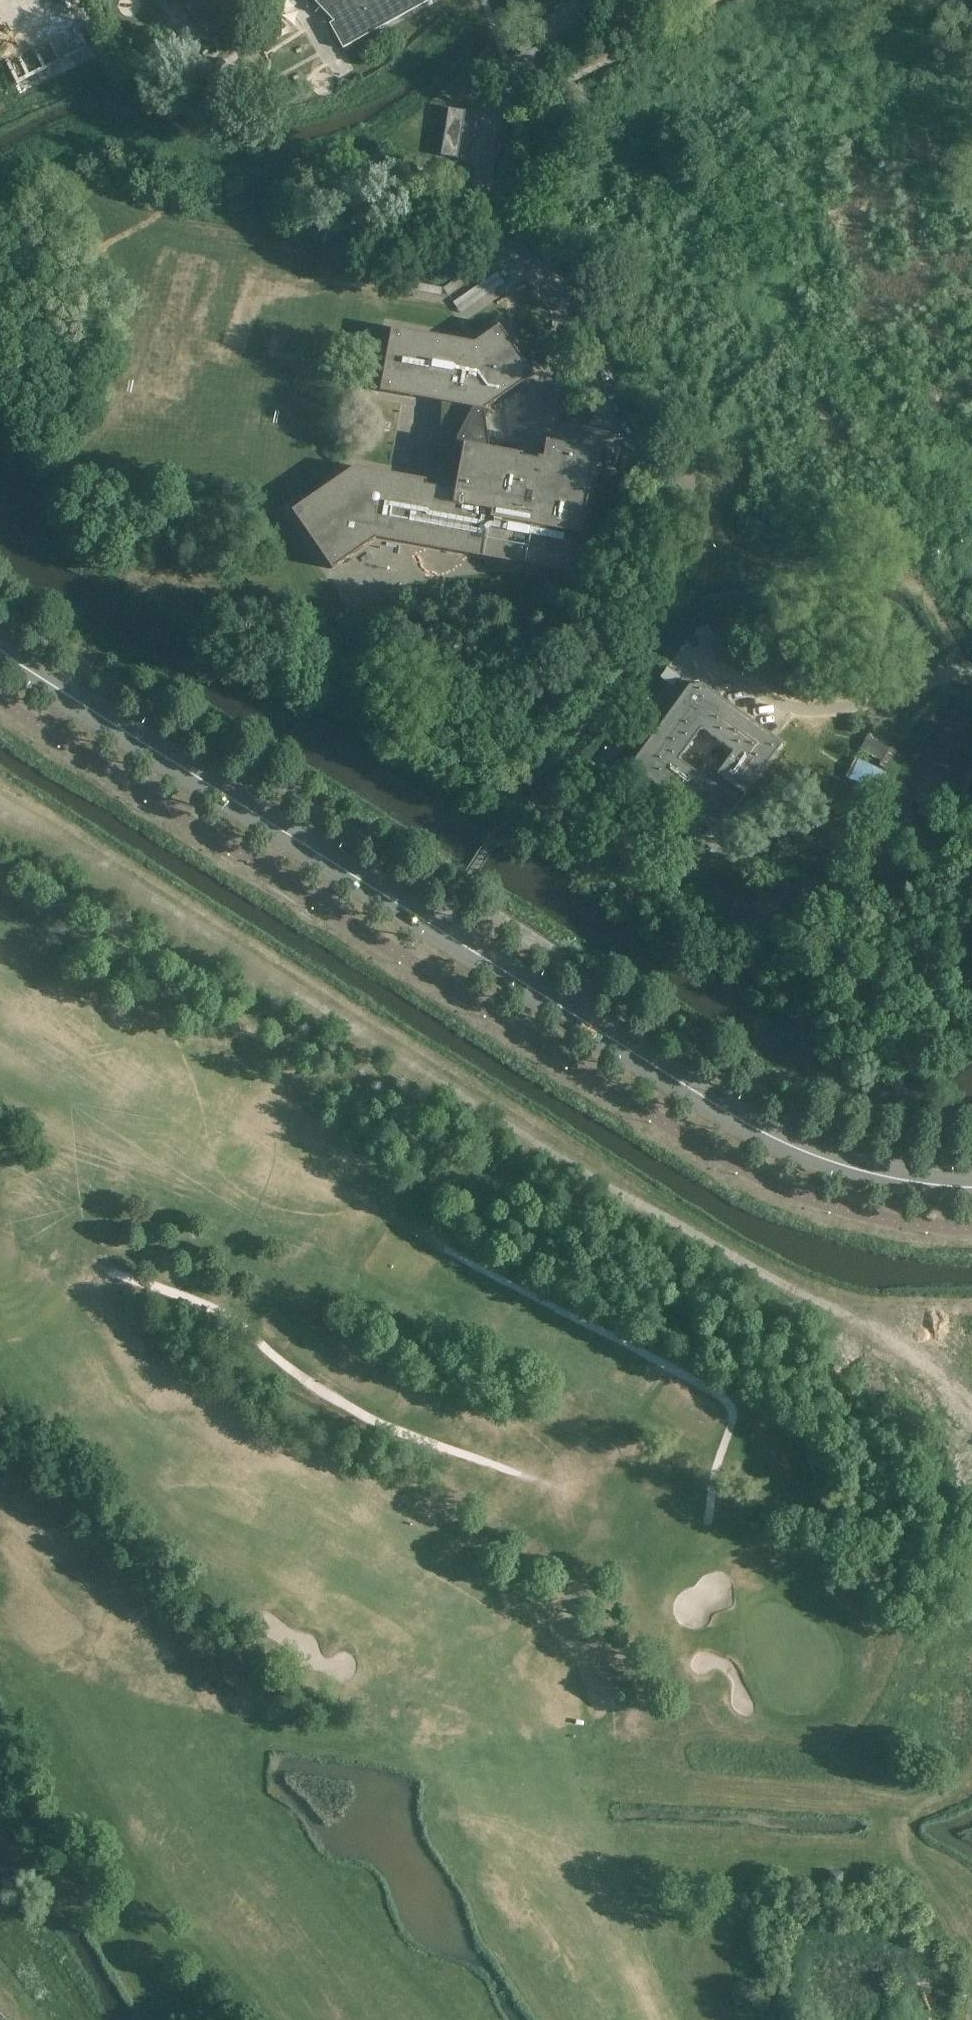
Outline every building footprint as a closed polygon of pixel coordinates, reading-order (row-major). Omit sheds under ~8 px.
[(167,8),(189,8),(199,27),(222,28),(233,10),(228,0),(163,0),(167,8)] [(320,7),(321,8),(334,21),(329,23),(343,48),(431,0),(313,0),(320,7)] [(465,110),(448,108),(441,155),(459,157),(465,110)] [(573,574),(596,450),(565,444),(545,441),(542,458),(537,457),(537,460),(521,457),(522,454),(489,448),(483,410),(523,382),(533,375),(499,325),(474,342),(391,327),(379,391),(404,396),(441,403),(439,487),(426,485),(426,480),(391,473),(354,466),(291,510),(332,569),(376,538),(573,574)] [(678,759),(698,732),(706,730),(732,749),(715,772),(745,794),(782,742),(702,683),(701,684),(691,685),(690,685),(662,722),(630,765),(683,801),(701,776),(678,759)]
